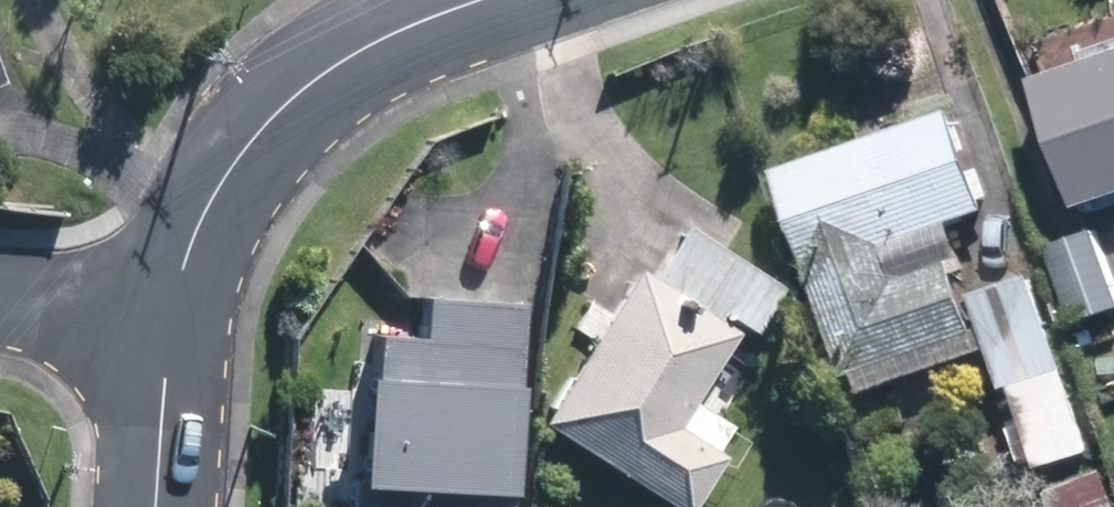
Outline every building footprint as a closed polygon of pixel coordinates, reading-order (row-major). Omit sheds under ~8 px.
[(1020,74),(1066,203),(1113,186),(1113,41),(1020,74)] [(951,92),(763,160),(845,384),(973,338),(929,218),(989,197),(951,92)] [(1088,317),(1113,308),(1113,235),(1109,220),(1061,236),(1088,317)] [(528,414),(676,506),(688,506),(735,432),(684,400),(728,330),(623,264),(528,414)] [(1024,266),(962,288),(990,366),(1052,343),(1024,266)] [(531,315),(422,306),(418,345),(360,340),(346,506),(515,506),(531,315)] [(1074,384),(1012,407),(1031,461),(1094,439),(1074,384)] [(1094,464),(1034,486),(1042,506),(1098,506),(1108,503),(1094,464)]
